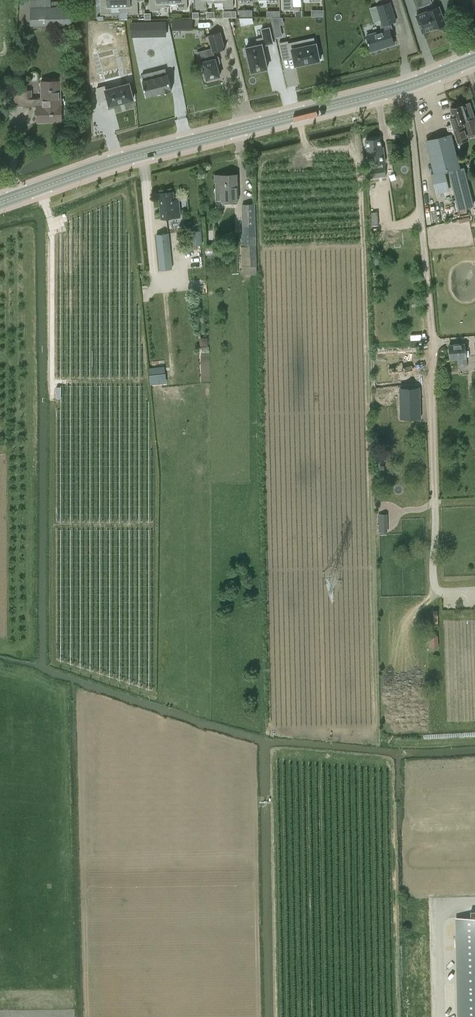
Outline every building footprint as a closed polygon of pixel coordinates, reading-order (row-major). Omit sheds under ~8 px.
[(31,7),(30,7),(31,25),(72,24),(71,6),(58,6),(58,0),(51,1),(51,0),(31,0),(31,7)] [(101,14),(111,14),(111,12),(111,6),(119,5),(119,0),(100,0),(101,14)] [(119,5),(119,10),(128,10),(128,13),(138,13),(138,1),(144,1),(144,0),(119,0),(119,5)] [(150,10),(160,10),(160,6),(169,6),(169,4),(168,0),(150,0),(150,10)] [(169,4),(177,4),(177,9),(187,9),(187,0),(168,0),(169,4)] [(196,8),(206,8),(206,0),(196,0),(196,8)] [(283,10),(293,9),(293,6),(293,0),(283,0),(283,10)] [(381,25),(382,30),(367,34),(371,50),(394,43),(389,27),(388,28),(388,24),(396,21),(390,1),(376,5),(382,24),(381,25)] [(439,7),(428,11),(434,28),(442,25),(445,24),(440,9),(439,7)] [(423,32),(434,28),(428,11),(416,15),(423,32)] [(282,17),(280,17),(275,17),(272,17),(276,37),(283,35),(280,25),(284,24),(282,17)] [(131,22),(132,36),(166,35),(165,21),(131,22)] [(247,49),(244,49),(246,55),(248,55),(252,71),(267,68),(262,44),(265,43),(265,44),(273,43),(269,27),(262,29),(263,37),(257,38),(258,44),(246,47),(247,49)] [(220,31),(207,34),(211,47),(206,49),(208,59),(202,61),(206,79),(208,79),(209,80),(214,79),(215,77),(220,76),(217,65),(219,64),(221,62),(219,56),(216,55),(214,55),(213,52),(225,49),(220,31)] [(287,41),(280,43),(283,59),(291,57),(290,56),(294,56),(295,64),(319,59),(319,58),(321,57),(320,50),(317,51),(316,44),(300,47),(299,41),(288,43),(287,41)] [(164,68),(140,74),(146,97),(171,90),(166,73),(165,74),(164,68)] [(16,88),(6,88),(7,107),(16,107),(36,107),(37,122),(62,121),(61,80),(41,80),(41,97),(38,97),(38,96),(32,96),(32,90),(16,90),(16,88)] [(112,84),(97,87),(97,96),(99,102),(105,100),(104,97),(108,96),(110,105),(133,99),(131,92),(134,91),(132,84),(129,85),(129,83),(113,88),(112,84)] [(458,142),(468,138),(465,130),(474,127),(474,121),(474,118),(474,117),(470,102),(463,104),(450,108),(452,117),(450,117),(458,142)] [(435,186),(447,183),(444,171),(459,167),(450,135),(426,141),(434,173),(431,174),(433,183),(434,182),(435,186)] [(380,137),(366,139),(373,185),(382,183),(382,188),(387,187),(384,166),(389,165),(386,143),(381,144),(380,137)] [(472,205),(463,167),(449,170),(458,209),(472,205)] [(236,175),(215,176),(216,200),(222,199),(222,203),(237,203),(236,175)] [(180,216),(178,199),(174,200),(173,191),(158,193),(161,218),(180,216)] [(189,231),(190,246),(202,244),(201,229),(189,231)] [(159,268),(172,267),(169,233),(156,234),(159,268)] [(161,301),(151,301),(152,317),(162,316),(161,301)] [(208,345),(208,337),(203,337),(200,341),(200,345),(208,345)] [(469,350),(465,350),(464,343),(449,345),(450,359),(458,358),(459,365),(461,367),(465,366),(467,364),(466,357),(465,356),(469,356),(469,350)] [(386,366),(380,366),(380,380),(402,380),(402,388),(406,388),(406,380),(407,380),(407,366),(400,366),(400,359),(386,359),(386,366)] [(401,388),(400,388),(400,409),(401,409),(401,408),(412,408),(413,418),(420,417),(420,418),(421,418),(420,387),(419,387),(419,388),(406,388),(402,388),(401,388)] [(387,514),(378,514),(378,532),(387,532),(387,514)] [(458,917),(459,1016),(474,1016),(474,917),(458,917)]
